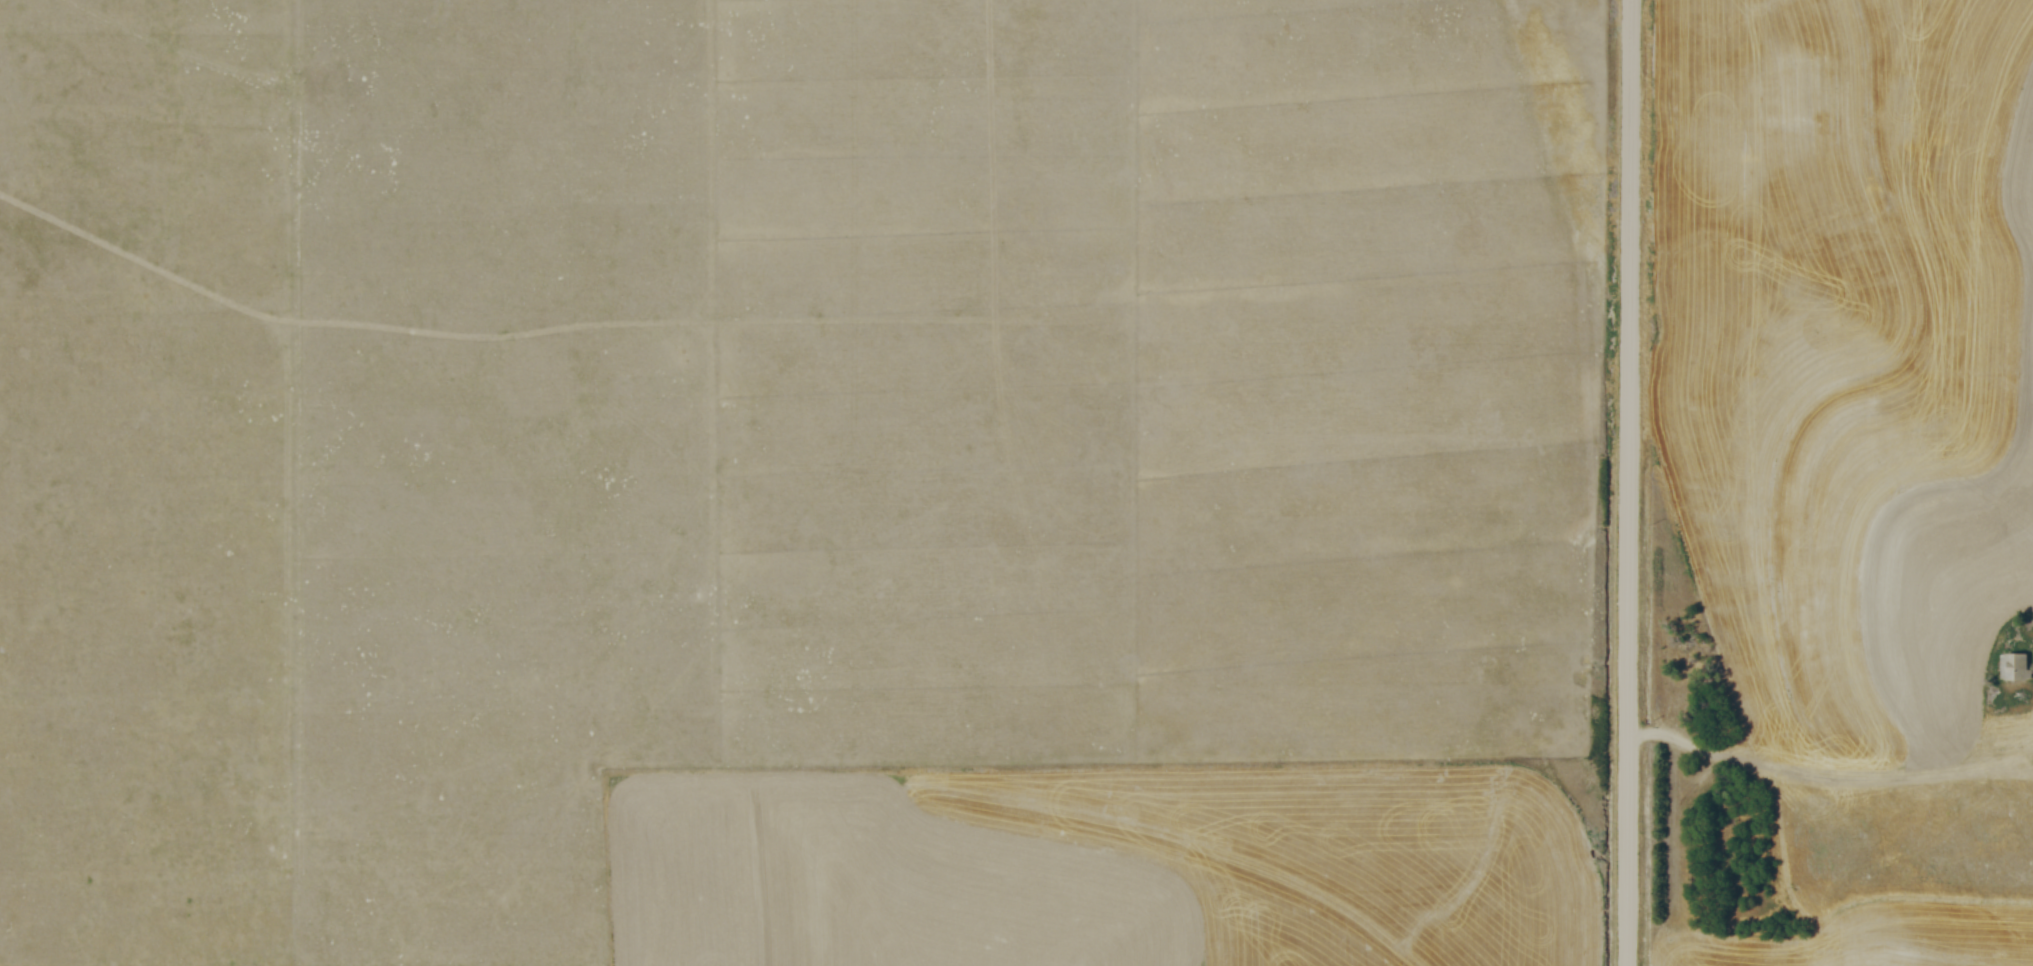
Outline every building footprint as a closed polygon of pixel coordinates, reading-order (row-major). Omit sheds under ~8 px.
[(2030,653),(2001,652),(2001,679),(2029,679),(2030,653)]
